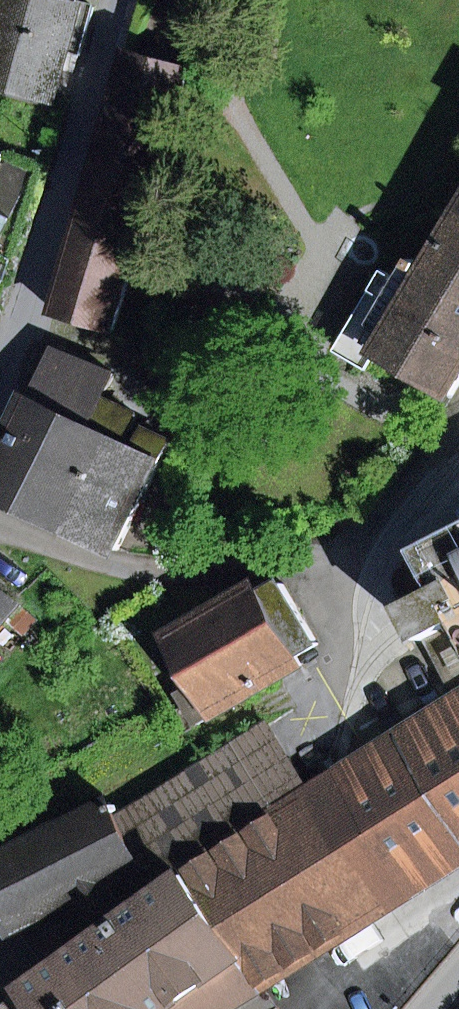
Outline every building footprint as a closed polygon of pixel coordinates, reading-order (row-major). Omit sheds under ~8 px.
[(67,47),(82,51),(95,7),(76,2),(76,0),(3,0),(0,9),(0,78),(54,94),(67,47)] [(115,330),(192,68),(133,51),(58,314),(115,330)] [(427,275),(420,271),(424,265),(416,261),(404,281),(367,344),(381,352),(453,395),(458,386),(458,221),(427,275)] [(381,352),(367,344),(404,281),(386,270),(338,351),(370,370),(381,352)] [(59,351),(0,471),(0,490),(45,512),(39,524),(51,530),(57,519),(69,525),(115,438),(92,427),(104,399),(114,374),(59,351)] [(124,443),(137,416),(104,399),(92,427),(115,438),(69,525),(119,549),(165,460),(155,456),(165,437),(147,429),(137,449),(124,443)] [(423,550),(427,558),(405,569),(400,578),(410,608),(458,700),(458,531),(423,550)] [(20,600),(0,583),(0,625),(20,600)] [(298,657),(319,644),(284,583),(262,596),(257,587),(172,637),(217,715),(302,665),(298,657)] [(402,738),(458,830),(458,702),(402,738)] [(81,894),(107,932),(186,876),(314,793),(267,725),(119,818),(111,802),(49,834),(51,837),(0,861),(0,934),(81,894)] [(412,892),(458,863),(458,830),(402,738),(340,777),(412,892)] [(186,876),(263,986),(412,892),(340,777),(314,793),(186,876)] [(263,986),(186,876),(107,932),(97,939),(77,910),(38,938),(52,956),(59,966),(4,1008),(227,1008),(263,986)]
